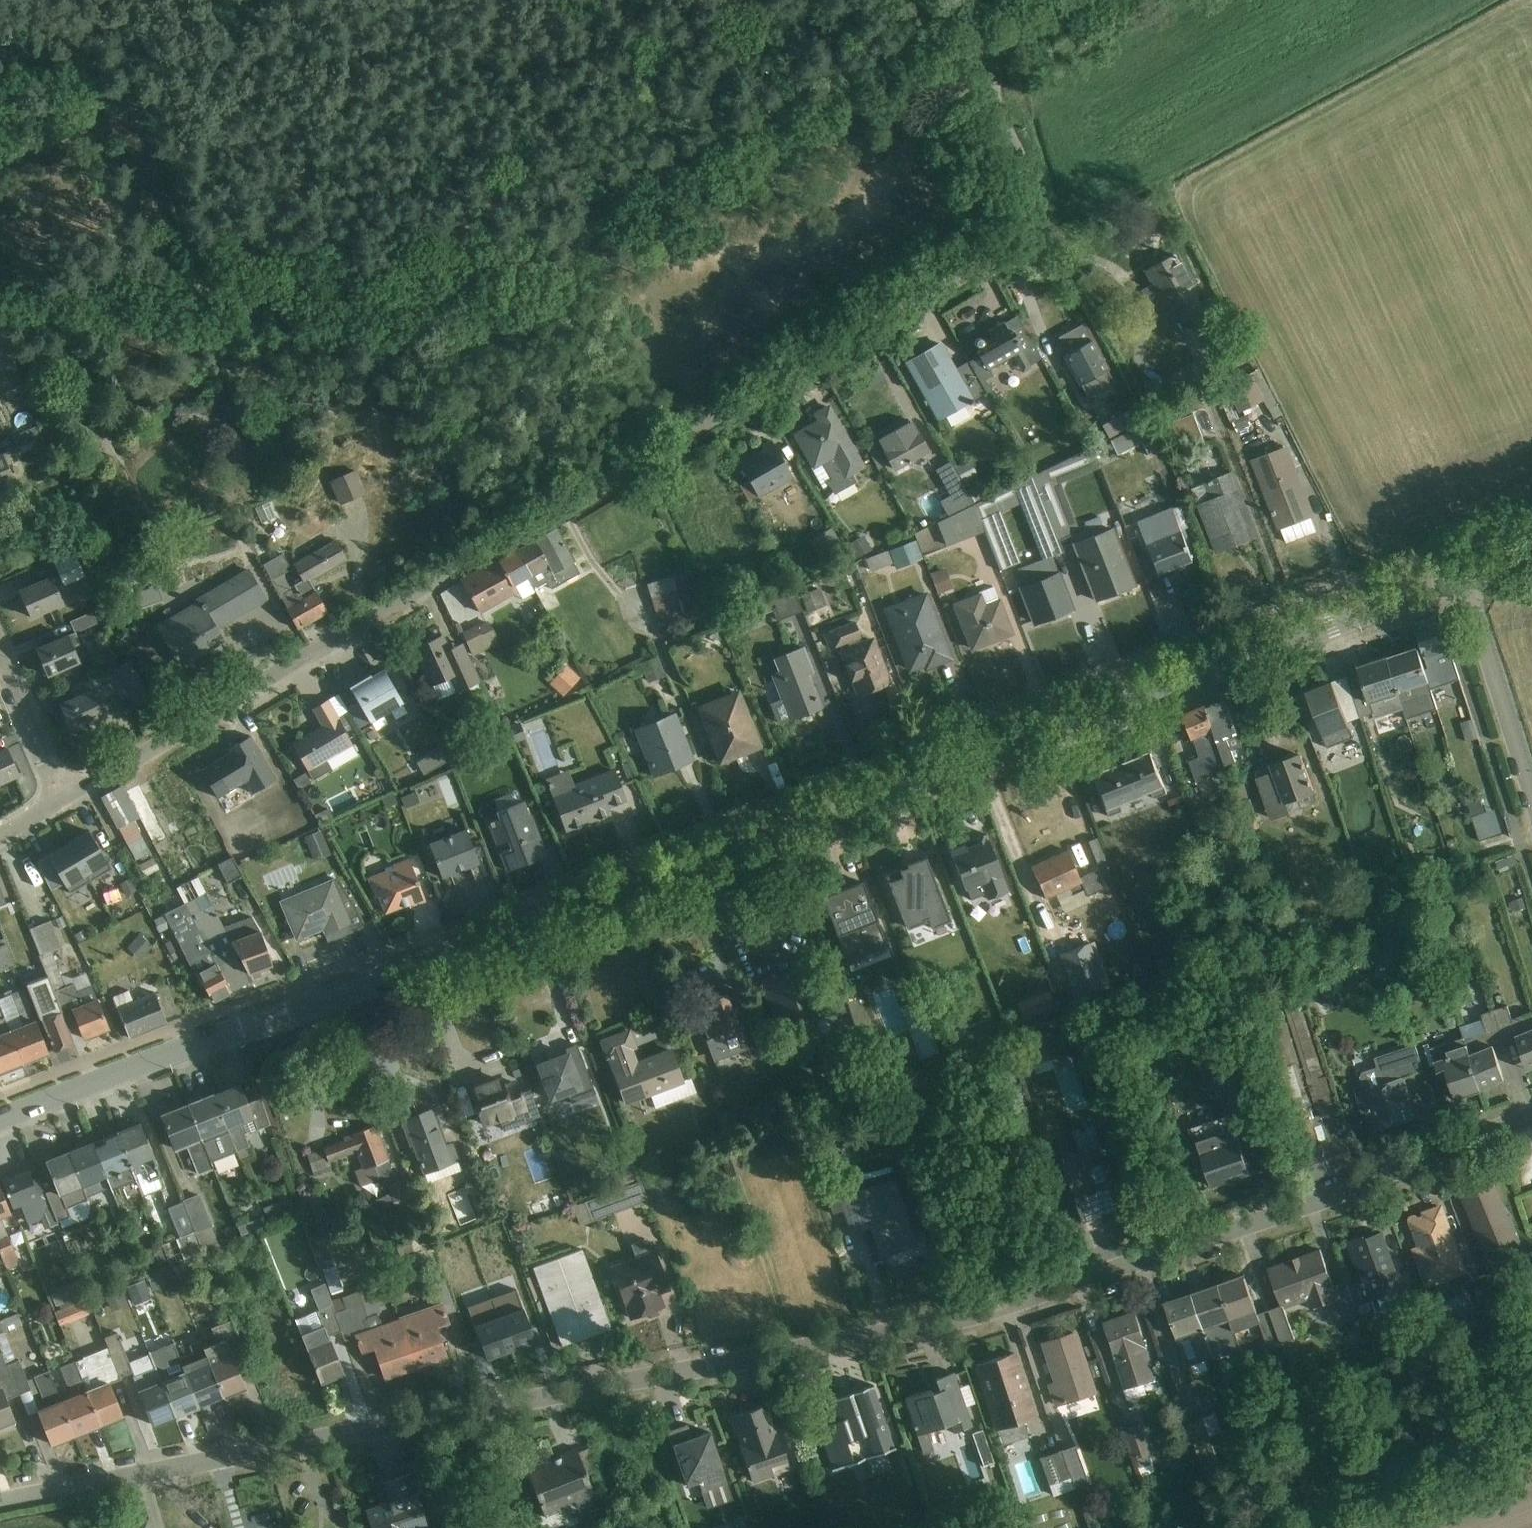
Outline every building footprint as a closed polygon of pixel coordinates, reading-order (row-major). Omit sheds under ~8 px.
[(1183,330),(1208,318),(1177,253),(1145,269),(1166,313),(1173,309),(1183,330)] [(287,269),(286,279),(307,281),(307,270),(287,269)] [(121,313),(121,324),(131,324),(132,314),(121,313)] [(985,373),(1021,352),(1003,321),(968,342),(985,373)] [(1086,397),(1115,383),(1084,324),(1056,339),(1086,397)] [(938,421),(974,401),(941,342),(905,362),(938,421)] [(301,373),(303,363),(293,360),(290,370),(301,373)] [(1257,367),(1226,383),(1240,409),(1270,393),(1257,367)] [(0,382),(0,391),(1,394),(24,385),(19,373),(0,382)] [(1104,394),(1089,402),(1099,421),(1114,413),(1104,394)] [(844,478),(865,466),(829,403),(787,426),(813,471),(833,459),(844,478)] [(1100,423),(1108,436),(1130,424),(1123,411),(1100,423)] [(893,474),(928,453),(909,420),(874,440),(893,474)] [(36,426),(13,436),(19,448),(42,438),(36,426)] [(757,498),(791,477),(772,444),(737,465),(757,498)] [(1273,531),(1315,516),(1289,446),(1248,461),(1273,531)] [(1051,482),(1095,467),(1089,450),(1046,465),(1049,473),(1023,482),(1036,521),(1061,512),(1051,482)] [(1,486),(14,481),(8,467),(15,463),(10,451),(0,455),(0,487),(1,486)] [(979,481),(971,466),(954,474),(948,461),(935,468),(943,485),(934,490),(945,512),(970,499),(965,488),(979,481)] [(356,471),(334,481),(344,504),(366,494),(356,471)] [(1214,556),(1259,541),(1236,471),(1191,486),(1214,556)] [(919,551),(985,534),(978,508),(912,526),(919,551)] [(1157,575),(1194,561),(1174,508),(1137,522),(1157,575)] [(1097,602),(1136,586),(1113,528),(1074,543),(1097,602)] [(556,585),(580,571),(556,529),(531,543),(556,585)] [(109,534),(98,538),(102,549),(113,545),(109,534)] [(296,565),(304,580),(311,580),(347,559),(336,541),(296,565)] [(888,551),(867,558),(871,568),(891,560),(888,551)] [(56,589),(63,585),(64,587),(86,577),(76,554),(58,561),(63,572),(21,591),(32,617),(63,603),(56,589)] [(273,561),(264,566),(268,574),(273,581),(282,576),(292,571),(283,555),(273,561)] [(1030,559),(1010,567),(1017,585),(1037,577),(1030,559)] [(476,613),(516,591),(498,560),(458,582),(476,613)] [(936,595),(951,590),(944,568),(929,572),(936,595)] [(263,598),(265,596),(256,581),(249,570),(246,573),(199,600),(200,603),(159,627),(181,665),(209,649),(208,646),(216,641),(218,644),(224,640),(216,625),(252,604),(252,603),(262,597),(263,598)] [(681,574),(645,585),(656,623),(692,613),(681,574)] [(1032,626),(1073,612),(1060,574),(1019,588),(1032,626)] [(292,594),(283,600),(300,628),(328,612),(311,580),(304,580),(295,586),(298,591),(292,594)] [(968,650),(1012,635),(996,586),(952,601),(968,650)] [(149,590),(135,595),(140,609),(153,604),(149,590)] [(819,591),(773,599),(777,618),(823,610),(819,591)] [(908,676),(952,659),(927,592),(882,609),(908,676)] [(82,644),(77,633),(100,623),(96,611),(71,621),(75,633),(37,649),(49,675),(81,661),(75,647),(82,644)] [(484,615),(458,626),(471,654),(497,643),(484,615)] [(1422,653),(1447,645),(1438,616),(1412,625),(1422,653)] [(456,698),(482,685),(453,629),(410,651),(431,692),(449,683),(456,698)] [(858,699),(890,685),(869,637),(837,652),(858,699)] [(1398,695),(1428,684),(1416,648),(1386,658),(1398,695)] [(766,663),(790,722),(825,708),(802,649),(766,663)] [(1398,695),(1386,658),(1357,668),(1370,705),(1398,695)] [(98,702),(105,699),(128,689),(136,707),(150,700),(136,671),(118,680),(113,668),(109,670),(90,678),(95,689),(61,704),(73,730),(104,717),(98,702)] [(366,724),(400,705),(381,671),(347,691),(366,724)] [(1347,720),(1360,715),(1344,673),(1305,688),(1328,748),(1354,738),(1347,720)] [(719,766),(762,749),(739,691),(696,708),(719,766)] [(1215,741),(1237,734),(1224,697),(1202,704),(1215,741)] [(308,773),(352,748),(325,700),(309,709),(320,727),(291,744),(308,773)] [(1215,741),(1202,704),(1180,712),(1193,749),(1215,741)] [(652,776),(692,761),(674,714),(634,728),(652,776)] [(1469,718),(1459,722),(1465,741),(1476,737),(1469,718)] [(119,749),(138,739),(133,730),(114,740),(119,749)] [(439,747),(415,760),(423,774),(447,760),(439,747)] [(19,775),(8,749),(0,752),(0,783),(19,775)] [(222,809),(275,785),(259,749),(206,773),(222,809)] [(1135,803),(1165,792),(1151,753),(1121,764),(1135,803)] [(1286,809),(1316,797),(1300,755),(1270,767),(1286,809)] [(1135,803),(1121,764),(1089,775),(1103,814),(1135,803)] [(563,835),(628,811),(610,765),(546,790),(563,835)] [(154,852),(120,783),(100,793),(134,862),(154,852)] [(504,870),(547,855),(525,796),(482,812),(504,870)] [(1472,813),(1479,843),(1501,838),(1495,808),(1472,813)] [(441,878),(478,863),(463,825),(426,840),(441,878)] [(320,827),(304,833),(314,858),(330,852),(320,827)] [(91,877),(110,866),(88,828),(69,838),(91,877)] [(91,877),(69,838),(47,851),(69,890),(91,877)] [(1043,897),(1081,881),(1065,847),(1028,863),(1043,897)] [(970,902),(1007,889),(994,850),(956,863),(970,902)] [(896,871),(881,875),(894,919),(897,918),(902,935),(893,937),(898,954),(956,937),(951,919),(947,920),(927,854),(893,864),(896,871)] [(153,856),(139,862),(144,873),(158,867),(153,856)] [(380,915),(423,900),(409,856),(366,870),(380,915)] [(1080,875),(1087,893),(1102,887),(1095,869),(1080,875)] [(324,934),(360,918),(335,874),(278,898),(295,939),(321,928),(324,934)] [(890,960),(877,918),(879,917),(866,876),(822,890),(848,973),(890,960)] [(203,894),(183,904),(229,990),(249,979),(248,974),(228,938),(203,894)] [(164,914),(211,1000),(229,990),(183,904),(164,914)] [(39,954),(60,946),(49,919),(28,928),(39,954)] [(248,974),(273,963),(258,925),(228,938),(248,974)] [(138,933),(125,945),(139,960),(152,948),(138,933)] [(0,940),(0,968),(10,966),(4,939),(0,940)] [(1087,944),(1059,956),(1076,996),(1104,984),(1087,944)] [(787,1024),(816,1014),(800,962),(770,971),(787,1024)] [(26,981),(37,1013),(56,1007),(46,975),(26,981)] [(126,1037),(166,1020),(148,979),(108,995),(126,1037)] [(1320,1004),(1337,998),(1332,983),(1314,989),(1320,1004)] [(1017,1002),(1026,1021),(1055,1008),(1046,989),(1017,1002)] [(714,1055),(746,1044),(727,990),(696,1001),(714,1055)] [(17,1013),(9,993),(0,996),(0,1019),(17,1013)] [(81,1037),(108,1025),(96,994),(68,1005),(81,1037)] [(52,1049),(72,1042),(59,1006),(39,1014),(52,1049)] [(1531,1064),(1531,1011),(1512,1018),(1528,1066),(1531,1064)] [(23,1060),(47,1050),(34,1018),(10,1027),(23,1060)] [(622,1102),(682,1080),(670,1047),(641,1058),(629,1024),(597,1036),(622,1102)] [(10,1027),(0,1031),(0,1069),(23,1060),(10,1027)] [(1034,1075),(1050,1070),(1047,1059),(1070,1051),(1063,1029),(1023,1042),(1034,1075)] [(1482,1086),(1505,1077),(1489,1031),(1465,1040),(1482,1086)] [(1482,1086),(1465,1040),(1439,1049),(1456,1095),(1482,1086)] [(569,1098),(593,1089),(575,1041),(533,1057),(548,1096),(565,1089),(569,1098)] [(1185,1084),(1195,1080),(1190,1065),(1179,1069),(1185,1084)] [(481,1128),(529,1110),(513,1069),(465,1088),(481,1128)] [(1371,1129),(1414,1116),(1401,1074),(1359,1087),(1371,1129)] [(210,1089),(235,1149),(248,1143),(244,1133),(257,1127),(237,1078),(210,1089)] [(209,1159),(235,1149),(210,1089),(184,1099),(209,1159)] [(209,1159),(184,1099),(158,1110),(183,1170),(209,1159)] [(420,1169),(450,1160),(431,1103),(402,1113),(420,1169)] [(1210,1185),(1251,1173),(1232,1111),(1191,1124),(1210,1185)] [(1333,1172),(1355,1164),(1338,1117),(1316,1125),(1333,1172)] [(129,1163),(151,1154),(137,1120),(115,1129),(129,1163)] [(357,1185),(393,1173),(374,1122),(321,1141),(328,1162),(346,1155),(357,1185)] [(129,1163),(115,1129),(91,1139),(105,1173),(129,1163)] [(83,1182),(105,1173),(91,1139),(69,1148),(83,1182)] [(1127,1204),(1107,1146),(1102,1148),(1099,1140),(1055,1155),(1078,1221),(1127,1204)] [(305,1153),(312,1171),(329,1165),(322,1147),(305,1153)] [(83,1182),(69,1148),(43,1159),(57,1193),(83,1182)] [(14,1205),(36,1195),(24,1166),(1,1176),(14,1205)] [(875,1256),(915,1243),(893,1174),(835,1193),(846,1231),(865,1225),(875,1256)] [(1485,1253),(1518,1241),(1496,1180),(1462,1193),(1485,1253)] [(591,1220),(642,1202),(635,1181),(583,1199),(591,1220)] [(9,1211),(0,1189),(0,1215),(9,1211)] [(177,1236),(211,1224),(200,1192),(166,1204),(177,1236)] [(1425,1286),(1466,1272),(1442,1202),(1401,1217),(1425,1286)] [(1368,1298),(1401,1286),(1381,1229),(1347,1241),(1368,1298)] [(1284,1313),(1337,1295),(1319,1242),(1266,1260),(1284,1313)] [(664,1306),(659,1293),(667,1290),(653,1245),(607,1260),(626,1318),(664,1306)] [(581,1246),(530,1264),(552,1326),(603,1308),(581,1246)] [(1234,1327),(1260,1318),(1243,1271),(1217,1280),(1234,1327)] [(132,1303),(150,1296),(142,1276),(124,1283),(132,1303)] [(1234,1327),(1217,1280),(1191,1289),(1208,1336),(1234,1327)] [(536,1341),(519,1287),(468,1303),(485,1358),(536,1341)] [(1182,1345),(1208,1336),(1191,1289),(1166,1298),(1182,1345)] [(83,1298),(53,1306),(57,1322),(88,1314),(83,1298)] [(446,1356),(436,1326),(447,1322),(440,1301),(387,1319),(404,1370),(446,1356)] [(1121,1386),(1155,1375),(1134,1308),(1099,1319),(1121,1386)] [(404,1370),(387,1319),(355,1330),(361,1350),(371,1346),(382,1377),(404,1370)] [(320,1381),(342,1373),(323,1322),(301,1330),(320,1381)] [(1061,1403),(1096,1391),(1075,1329),(1040,1341),(1061,1403)] [(115,1330),(103,1335),(106,1344),(75,1356),(82,1376),(106,1367),(109,1375),(130,1367),(115,1330)] [(220,1394),(243,1386),(227,1344),(204,1353),(220,1394)] [(996,1426),(1034,1413),(1013,1350),(974,1363),(996,1426)] [(220,1394),(204,1353),(179,1362),(195,1404),(220,1394)] [(1190,1359),(1192,1370),(1208,1368),(1206,1357),(1190,1359)] [(173,1412),(195,1404),(179,1362),(157,1371),(173,1412)] [(44,1366),(26,1377),(37,1395),(55,1383),(44,1366)] [(173,1412),(157,1371),(134,1379),(150,1421),(173,1412)] [(923,1442),(972,1425),(955,1375),(906,1392),(923,1442)] [(97,1423),(119,1413),(104,1378),(81,1387),(97,1423)] [(831,1468),(895,1445),(872,1382),(808,1406),(831,1468)] [(97,1423),(81,1387),(57,1398),(73,1434),(97,1423)] [(12,1417),(0,1388),(0,1422),(12,1417)] [(49,1444),(73,1434),(57,1398),(34,1408),(49,1444)] [(751,1479),(787,1467),(766,1402),(729,1414),(751,1479)] [(1202,1416),(1209,1433),(1221,1428),(1214,1411),(1202,1416)] [(1123,1424),(1133,1464),(1150,1460),(1140,1420),(1123,1424)] [(687,1484),(724,1471),(709,1428),(672,1442),(687,1484)] [(1024,1436),(1005,1442),(1021,1492),(1040,1486),(1024,1436)] [(1056,1444),(1036,1451),(1052,1495),(1072,1488),(1056,1444)] [(540,1510),(593,1490),(576,1447),(524,1467),(540,1510)] [(426,1526),(409,1471),(359,1486),(372,1527),(421,1527),(426,1526)]
